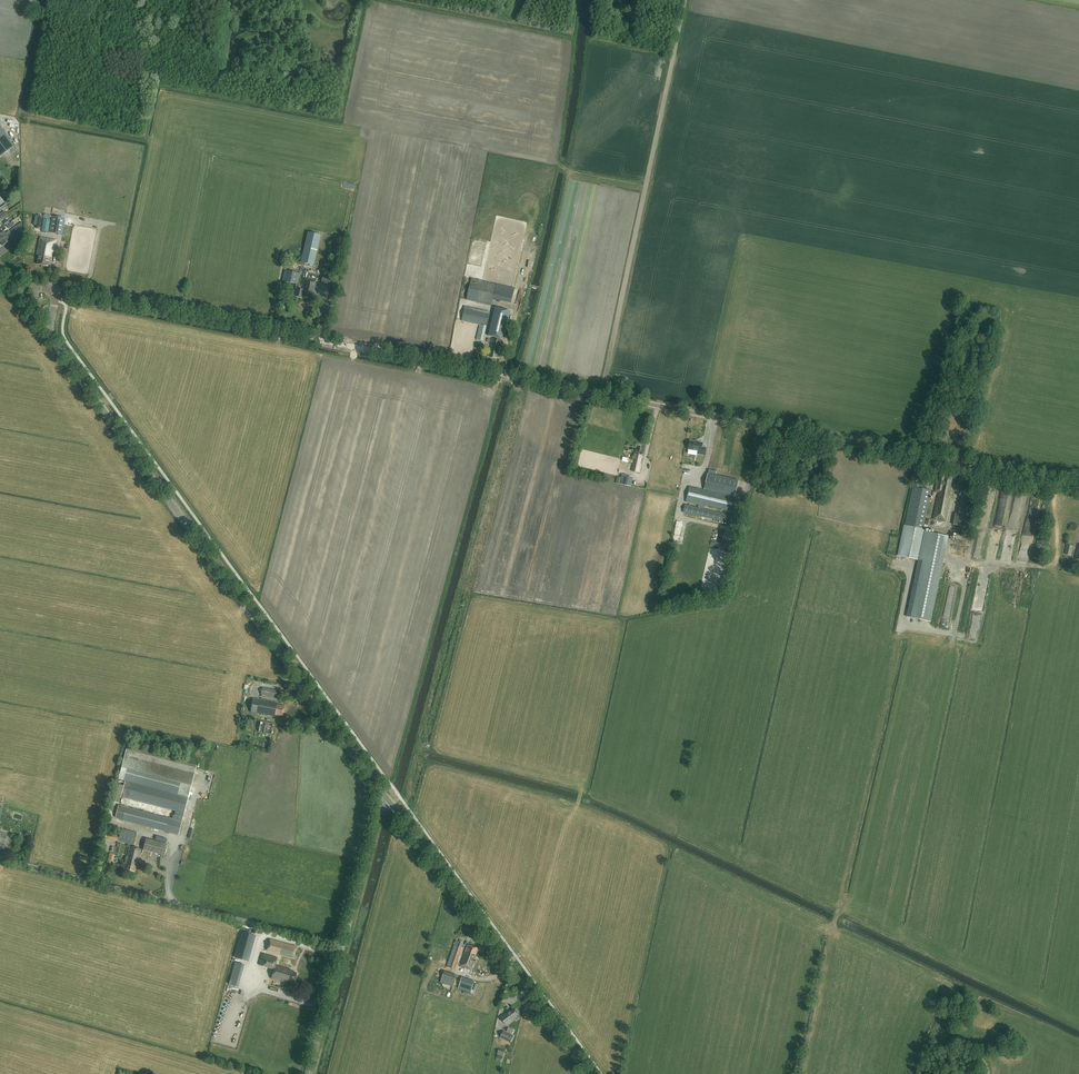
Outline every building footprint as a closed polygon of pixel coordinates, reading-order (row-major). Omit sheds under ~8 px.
[(0,74),(6,75),(8,64),(2,63),(0,74)] [(14,65),(8,64),(6,75),(12,76),(11,81),(15,82),(17,72),(13,71),(14,65)] [(15,146),(0,126),(0,157),(15,146)] [(62,234),(65,218),(52,216),(49,232),(62,234)] [(11,233),(9,231),(5,234),(4,231),(0,234),(0,241),(11,233)] [(0,241),(3,245),(10,240),(9,238),(12,235),(11,233),(0,241)] [(12,239),(15,244),(22,239),(18,234),(12,239)] [(305,264),(314,266),(315,266),(316,261),(315,261),(320,236),(311,234),(305,264)] [(48,266),(50,253),(53,254),(55,241),(40,238),(36,255),(39,255),(37,264),(48,266)] [(283,281),(298,284),(300,273),(285,270),(283,281)] [(295,295),(303,297),(312,298),(313,292),(315,280),(304,278),(302,286),(303,287),(303,289),(296,288),(295,295)] [(471,278),(466,299),(491,305),(493,298),(511,302),(515,288),(471,278)] [(465,306),(462,320),(480,325),(487,326),(490,312),(465,306)] [(511,311),(495,307),(488,336),(504,339),(511,311)] [(490,350),(488,355),(491,356),(496,358),(496,357),(500,358),(501,353),(499,353),(502,340),(494,338),(491,351),(490,350)] [(705,454),(706,448),(702,447),(702,443),(690,441),(688,449),(698,451),(697,453),(705,454)] [(640,463),(642,455),(634,453),(633,458),(635,459),(634,462),(632,470),(639,472),(641,463),(640,463)] [(735,496),(739,481),(708,473),(704,489),(735,496)] [(621,474),(621,477),(617,476),(616,483),(619,484),(631,486),(633,477),(621,474)] [(950,501),(948,501),(949,497),(951,498),(953,486),(951,486),(952,483),(953,483),(955,477),(941,474),(937,491),(939,492),(933,518),(946,521),(950,501)] [(914,483),(905,525),(898,556),(918,560),(924,529),(923,529),(931,490),(920,488),(921,484),(914,483)] [(704,509),(705,505),(731,511),(735,497),(689,487),(686,501),(698,504),(698,507),(685,504),(683,512),(728,523),(730,515),(704,509)] [(962,492),(958,514),(955,513),(953,525),(969,528),(971,517),(976,495),(962,492)] [(1015,499),(1015,512),(1023,511),(1023,504),(1025,504),(1025,499),(1015,499)] [(678,541),(683,522),(676,520),(672,540),(678,541)] [(906,619),(928,624),(947,536),(925,532),(906,619)] [(966,541),(967,534),(956,532),(955,539),(955,544),(965,546),(966,541)] [(276,697),(278,690),(262,687),(261,694),(276,697)] [(282,716),(284,705),(277,704),(277,703),(253,698),(250,712),(275,716),(275,714),(282,716)] [(271,735),(274,724),(260,721),(258,732),(271,735)] [(127,746),(119,778),(125,780),(121,796),(123,796),(121,805),(119,804),(115,817),(119,819),(178,835),(197,764),(127,746)] [(115,783),(111,801),(119,803),(123,786),(115,783)] [(119,836),(106,833),(105,839),(113,840),(118,841),(119,836)] [(151,856),(152,852),(165,855),(168,844),(146,839),(143,850),(145,850),(144,854),(151,856)] [(141,849),(130,846),(126,859),(125,859),(124,864),(127,864),(126,869),(134,871),(138,855),(139,855),(141,849)] [(235,957),(248,961),(255,935),(243,932),(235,957)] [(266,951),(294,959),(297,946),(270,939),(266,951)] [(455,969),(463,943),(459,941),(455,940),(450,956),(453,957),(449,967),(455,969)] [(480,948),(468,944),(460,966),(472,970),(480,948)] [(277,958),(262,953),(259,965),(274,969),(271,978),(287,983),(288,981),(294,982),(297,973),(290,971),(291,969),(275,965),(277,958)] [(238,986),(244,965),(235,962),(229,984),(238,986)] [(453,987),(457,975),(444,971),(440,982),(453,987)] [(502,1016),(507,1022),(517,1015),(517,1013),(518,1012),(516,1010),(515,1011),(513,1009),(510,1011),(502,1016)] [(510,1042),(514,1036),(503,1031),(500,1037),(510,1042)]
